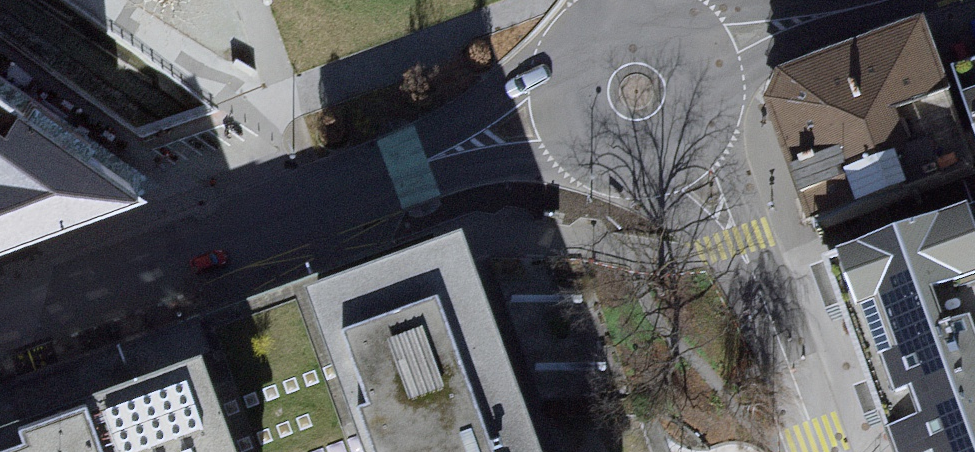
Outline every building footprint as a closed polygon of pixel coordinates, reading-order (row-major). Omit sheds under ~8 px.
[(775,123),(821,245),(974,194),(974,164),(946,88),(930,44),(792,88),(775,123)] [(0,76),(0,256),(159,190),(0,76)] [(836,282),(897,451),(974,451),(974,236),(836,282)] [(296,308),(348,451),(524,451),(452,252),(296,308)] [(0,415),(0,451),(348,451),(296,308),(157,358),(0,415)]
